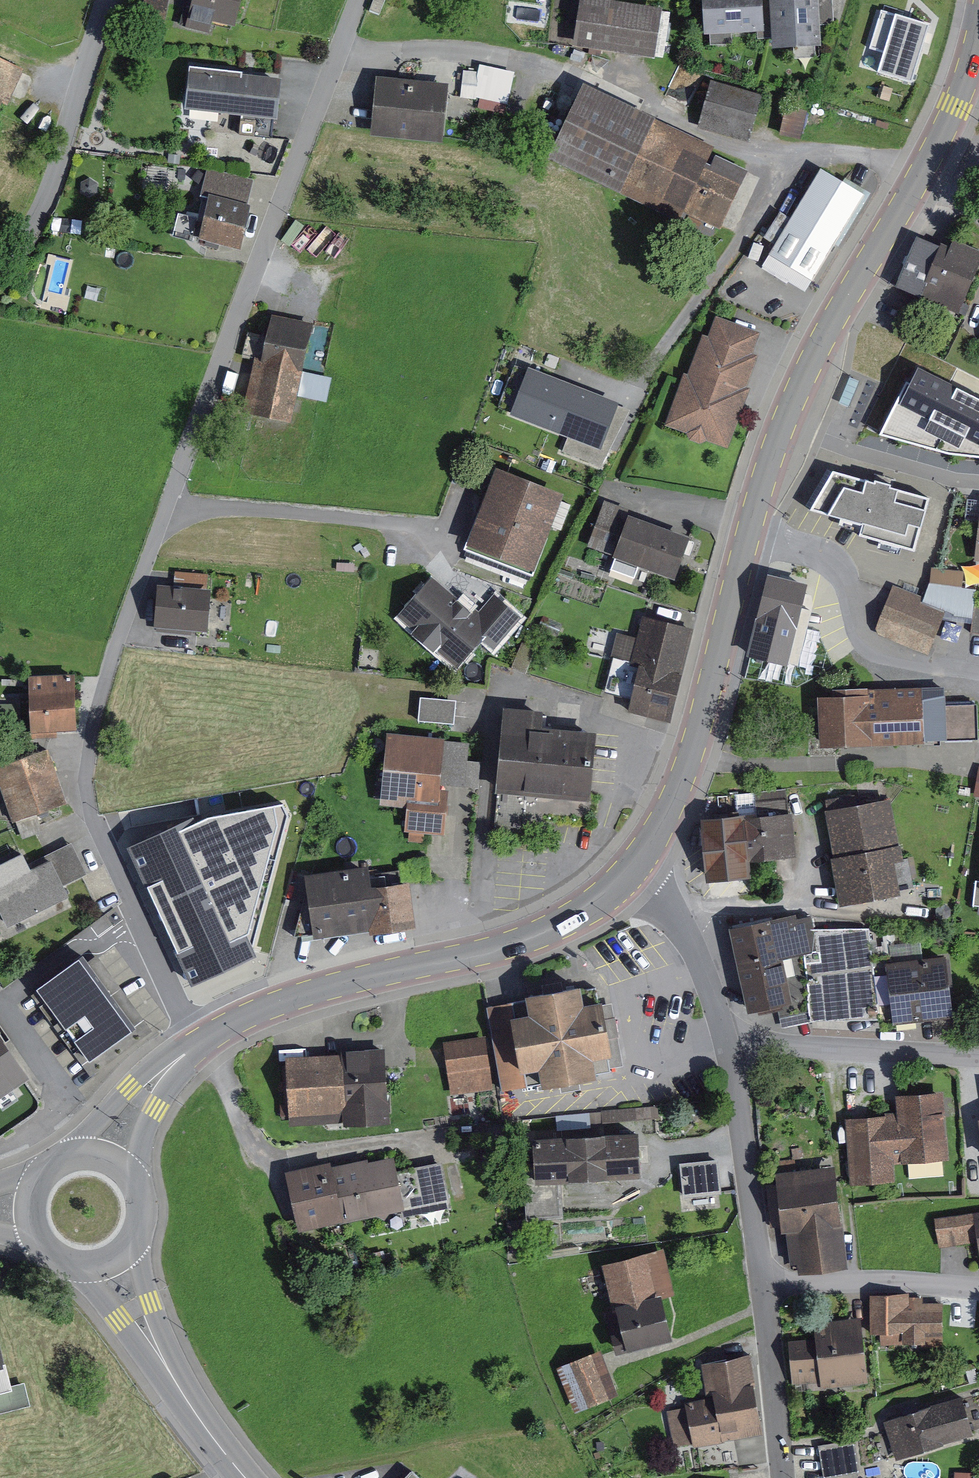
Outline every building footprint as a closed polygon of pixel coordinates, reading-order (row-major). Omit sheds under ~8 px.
[(196,9),(248,20),(253,0),(198,0),(196,9)] [(672,12),(582,0),(576,49),(665,61),(672,12)] [(707,30),(760,28),(759,0),(705,0),(707,30)] [(776,44),(817,42),(814,0),(773,0),(776,44)] [(927,25),(881,10),(870,46),(886,51),(880,71),(911,80),(927,25)] [(0,54),(0,99),(2,100),(10,104),(27,67),(0,54)] [(520,75),(482,66),(474,96),(513,105),(520,75)] [(291,84),(197,76),(193,113),(288,122),(291,84)] [(764,94),(709,83),(700,128),(755,139),(764,94)] [(452,89),(387,84),(383,137),(448,142),(452,89)] [(662,123),(596,90),(578,125),(593,133),(573,173),(625,198),(662,123)] [(806,111),(785,107),(779,134),(800,138),(806,111)] [(719,152),(672,129),(637,199),(683,222),(719,152)] [(761,181),(726,164),(705,205),(740,222),(761,181)] [(867,193),(822,167),(771,253),(806,274),(812,277),(816,280),(867,193)] [(249,182),(205,170),(199,194),(208,196),(197,237),(233,246),(249,182)] [(923,226),(903,277),(963,300),(978,258),(978,248),(923,226)] [(316,323),(276,314),(256,409),(296,417),(316,323)] [(767,337),(709,316),(669,425),(731,446),(767,337)] [(619,400),(528,365),(509,413),(601,448),(619,400)] [(916,368),(897,403),(978,445),(978,400),(916,368)] [(572,490),(508,468),(478,554),(542,576),(572,490)] [(811,507),(864,522),(861,533),(915,548),(930,496),(833,469),(811,507)] [(702,536),(606,500),(588,547),(684,583),(702,536)] [(817,564),(776,553),(749,662),(789,672),(817,564)] [(441,570),(402,612),(461,666),(491,634),(498,641),(527,609),(496,580),(477,602),(441,570)] [(221,585),(164,582),(162,631),(219,634),(221,585)] [(947,610),(908,595),(894,632),(933,646),(947,610)] [(689,630),(647,620),(643,633),(621,627),(605,690),(631,697),(628,710),(667,720),(689,630)] [(82,675),(35,678),(39,736),(85,733),(82,675)] [(920,684),(822,691),(826,751),(925,744),(920,684)] [(462,697),(415,694),(414,714),(461,717),(462,697)] [(504,702),(498,787),(589,795),(594,739),(548,735),(550,705),(504,702)] [(458,739),(388,731),(381,794),(451,801),(458,739)] [(0,767),(0,800),(9,825),(73,802),(54,748),(0,767)] [(193,814),(130,844),(193,983),(259,955),(293,812),(286,800),(208,813),(196,820),(193,814)] [(887,803),(825,815),(842,902),(895,892),(889,858),(898,856),(887,803)] [(454,812),(411,809),(409,840),(452,843),(454,812)] [(793,811),(707,816),(710,869),(796,863),(793,811)] [(48,858),(62,885),(88,872),(73,841),(28,863),(30,867),(48,858)] [(0,883),(0,917),(5,927),(67,896),(62,885),(48,858),(30,867),(0,883)] [(379,865),(315,876),(324,933),(377,924),(379,935),(427,927),(420,888),(384,895),(379,865)] [(794,917),(731,931),(734,948),(741,991),(748,1013),(777,1006),(781,1028),(825,1020),(876,1020),(867,930),(812,931),(810,920),(795,923),(794,917)] [(86,1060),(125,1030),(72,959),(33,989),(86,1060)] [(943,960),(888,966),(895,1021),(949,1015),(943,960)] [(596,984),(493,1005),(509,1088),(613,1068),(596,984)] [(483,1038),(452,1041),(456,1091),(488,1089),(483,1038)] [(25,1078),(0,1042),(0,1096),(25,1078)] [(289,1056),(290,1112),(392,1109),(390,1053),(289,1056)] [(897,1110),(853,1114),(859,1180),(906,1176),(905,1161),(952,1157),(946,1086),(896,1091),(897,1110)] [(634,1138),(535,1144),(537,1179),(526,1180),(528,1219),(559,1217),(557,1181),(636,1176),(634,1138)] [(393,1157),(289,1169),(294,1219),(399,1207),(393,1157)] [(717,1158),(678,1162),(682,1197),(720,1194),(717,1158)] [(836,1169),(779,1175),(787,1259),(844,1253),(836,1169)] [(938,1220),(941,1244),(978,1239),(978,1214),(938,1220)] [(671,1294),(662,1256),(609,1268),(627,1349),(668,1340),(658,1297),(671,1294)] [(906,1298),(872,1299),(873,1333),(881,1332),(881,1345),(898,1344),(897,1332),(903,1332),(903,1342),(941,1341),(940,1305),(921,1306),(921,1301),(906,1301),(906,1298)] [(32,1404),(25,1380),(15,1382),(0,1311),(0,1412),(32,1404)] [(818,1341),(790,1344),(795,1382),(821,1379),(822,1386),(865,1381),(858,1321),(816,1326),(818,1341)] [(617,1390),(604,1359),(564,1376),(577,1407),(617,1390)] [(704,1367),(710,1403),(689,1407),(690,1410),(670,1413),(675,1444),(695,1441),(695,1445),(761,1433),(749,1360),(704,1367)] [(886,1418),(899,1457),(976,1432),(963,1394),(886,1418)] [(826,1468),(864,1463),(859,1429),(822,1434),(826,1468)] [(419,1470),(412,1477),(428,1477),(419,1470)]
